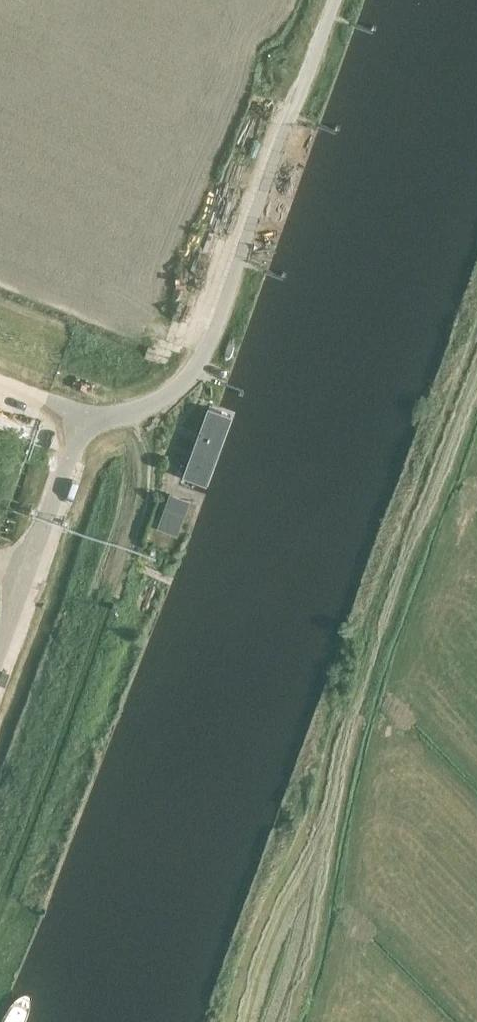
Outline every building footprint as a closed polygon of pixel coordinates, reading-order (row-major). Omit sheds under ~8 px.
[(232,413),(209,405),(184,474),(207,483),(232,413)] [(167,501),(157,526),(178,534),(187,509),(167,501)]
